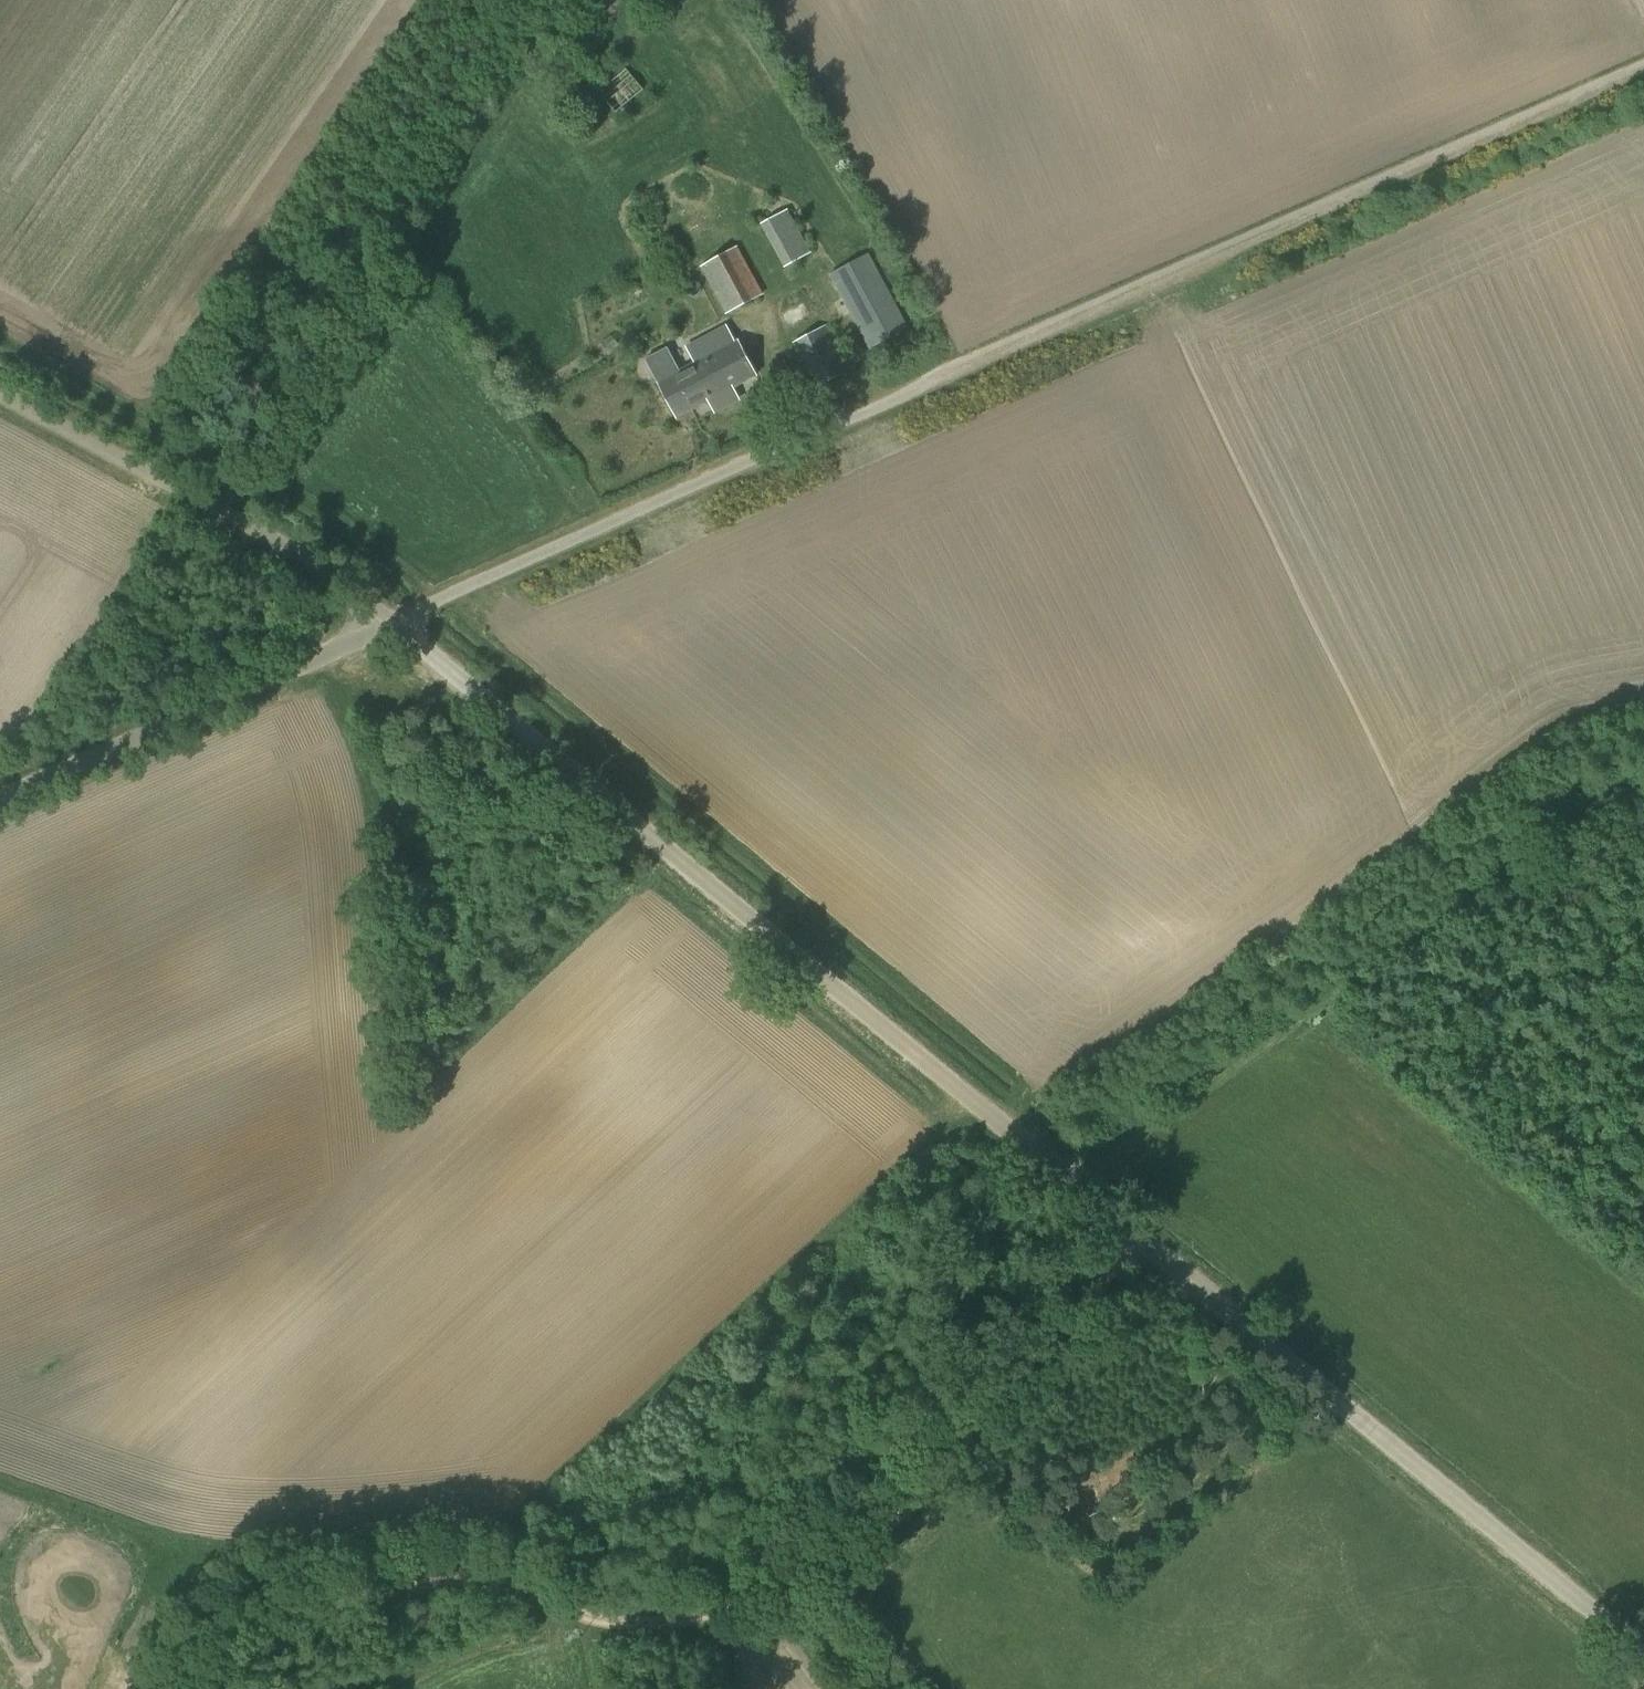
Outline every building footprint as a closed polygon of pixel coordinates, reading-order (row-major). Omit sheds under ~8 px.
[(760,224),(785,267),(813,250),(788,207),(760,224)] [(763,294),(737,245),(701,264),(727,313),(763,294)] [(870,252),(829,274),(869,350),(910,327),(870,252)] [(814,374),(820,385),(850,369),(826,324),(793,342),(811,376),(814,374)] [(727,326),(696,341),(700,349),(702,348),(707,357),(703,359),(722,394),(757,376),(739,341),(736,343),(727,326)] [(700,349),(696,341),(688,346),(694,356),(677,365),(668,348),(646,359),(676,418),(722,394),(703,359),(707,357),(702,348),(700,349)]
